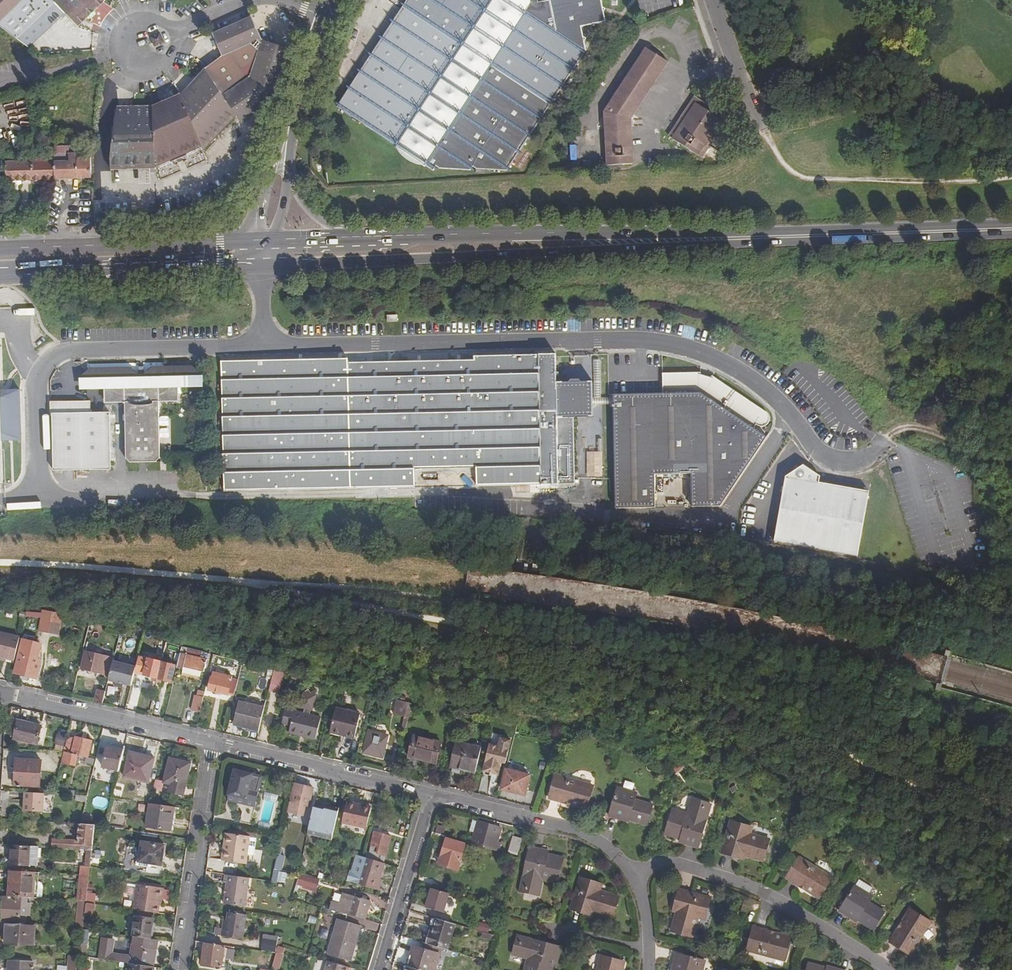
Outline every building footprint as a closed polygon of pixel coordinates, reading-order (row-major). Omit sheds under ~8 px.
[(0,23),(0,27),(28,48),(65,13),(53,0),(23,0),(0,23)] [(65,13),(79,28),(96,12),(106,2),(107,0),(53,0),(65,13)] [(374,31),(374,32),(384,39),(352,89),(338,111),(434,172),(437,169),(443,173),(450,172),(451,170),(456,172),(461,172),(463,169),(466,172),(471,171),(474,167),(481,171),(487,171),(488,169),(492,171),(498,170),(499,168),(502,170),(508,169),(587,51),(582,27),(606,21),(602,0),(391,0),(391,1),(390,0),(388,0),(379,14),(381,15),(379,19),(374,31)] [(258,40),(248,17),(208,35),(211,43),(217,57),(258,40)] [(159,34),(151,37),(154,47),(163,43),(159,34)] [(209,65),(201,70),(203,72),(234,119),(238,125),(269,103),(274,96),(283,64),(286,50),(258,42),(219,58),(209,65)] [(612,107),(649,51),(645,49),(609,104),(612,107)] [(626,119),(663,60),(649,51),(612,107),(609,104),(603,112),(603,121),(607,121),(609,164),(626,164),(626,119)] [(626,119),(630,120),(667,63),(663,60),(626,119)] [(180,95),(201,147),(202,148),(234,119),(203,72),(189,86),(180,95)] [(201,147),(180,95),(165,102),(153,109),(155,167),(202,148),(201,147)] [(690,98),(725,123),(728,119),(693,95),(690,98)] [(725,123),(690,98),(666,132),(700,156),(725,123)] [(155,167),(153,109),(132,108),(117,108),(112,157),(112,169),(155,167)] [(54,154),(55,179),(92,178),(91,158),(78,158),(78,153),(75,153),(75,151),(69,151),(69,147),(54,148),(54,151),(54,154)] [(55,179),(54,154),(48,154),(43,154),(32,154),(33,160),(8,161),(8,181),(55,179)] [(575,483),(573,417),(593,417),(593,382),(583,382),(580,380),(571,380),(568,382),(563,383),(557,383),(556,354),(521,355),(474,355),(474,359),(348,362),(348,358),(221,360),(221,381),(222,381),(223,491),(347,489),(347,486),(355,485),(355,489),(415,488),(415,469),(477,468),(477,487),(500,486),(575,485),(575,483)] [(139,367),(95,368),(90,372),(91,390),(107,390),(106,404),(126,404),(128,460),(133,464),(158,464),(161,459),(161,403),(180,402),(180,389),(196,389),(199,385),(198,370),(195,366),(156,367),(154,369),(152,372),(151,379),(151,375),(143,376),(143,379),(142,379),(142,373),(140,369),(139,367)] [(721,506),(767,436),(754,427),(756,424),(758,425),(760,426),(763,426),(766,425),(767,424),(768,423),(769,421),(769,419),(769,415),(755,397),(712,375),(711,377),(700,374),(701,372),(663,373),(663,392),(613,394),(615,508),(655,507),(655,474),(691,473),(691,506),(721,506)] [(5,483),(2,442),(22,441),(20,390),(0,390),(0,387),(0,483),(5,483)] [(54,413),(57,413),(56,404),(90,404),(90,402),(54,401),(54,413)] [(56,404),(57,413),(54,413),(54,416),(56,415),(57,470),(115,471),(111,414),(92,413),(92,402),(90,402),(90,404),(56,404)] [(164,416),(163,438),(170,438),(171,416),(164,416)] [(784,478),(774,542),(856,556),(868,491),(816,482),(816,477),(802,466),(784,478)] [(60,618),(54,616),(51,629),(44,628),(47,615),(42,614),(38,633),(56,637),(60,618)] [(20,635),(0,631),(0,654),(15,657),(20,635)] [(38,658),(40,643),(22,638),(14,673),(37,678),(41,659),(38,658)] [(157,649),(164,650),(165,643),(159,642),(157,649)] [(164,650),(157,649),(155,658),(162,660),(164,650)] [(204,652),(190,649),(189,654),(180,652),(176,668),(182,670),(183,666),(204,671),(207,659),(203,658),(204,652)] [(110,675),(113,659),(85,652),(81,669),(110,675)] [(137,673),(157,678),(161,662),(162,660),(155,658),(154,661),(140,657),(139,660),(140,661),(137,673)] [(242,661),(236,660),(232,676),(212,671),(208,689),(227,694),(227,692),(234,694),(242,661)] [(136,667),(113,662),(109,680),(132,685),(136,667)] [(161,662),(157,678),(170,681),(174,666),(161,662)] [(283,671),(273,669),(267,691),(271,692),(277,694),(283,671)] [(110,686),(108,695),(115,697),(118,688),(110,686)] [(202,713),(207,692),(197,689),(192,710),(202,713)] [(102,705),(105,692),(98,690),(95,703),(102,705)] [(405,730),(412,703),(398,699),(394,714),(405,717),(401,729),(405,730)] [(258,730),(263,707),(239,701),(234,725),(258,730)] [(228,719),(232,704),(224,702),(220,716),(228,719)] [(353,735),(359,712),(335,707),(329,728),(344,732),(344,733),(353,735)] [(314,739),(319,716),(284,708),(280,723),(289,725),(287,732),(298,735),(299,734),(304,735),(304,737),(314,739)] [(37,743),(41,726),(17,720),(13,737),(37,743)] [(382,757),(387,735),(369,731),(363,752),(382,757)] [(434,762),(436,755),(440,742),(414,735),(408,756),(418,758),(434,762)] [(87,757),(91,740),(75,737),(70,753),(77,754),(75,759),(84,761),(85,756),(87,757)] [(476,772),(482,747),(458,741),(451,766),(476,772)] [(118,770),(123,751),(107,746),(102,766),(118,770)] [(149,782),(155,758),(130,752),(124,776),(149,782)] [(434,762),(418,758),(417,763),(437,768),(440,756),(436,755),(434,762)] [(183,786),(189,763),(169,757),(163,781),(183,786)] [(40,787),(42,761),(16,759),(14,784),(40,787)] [(524,794),(529,774),(507,769),(502,789),(524,794)] [(251,822),(263,777),(257,775),(253,790),(248,788),(251,774),(235,770),(228,800),(244,804),(240,820),(251,822)] [(587,807),(593,784),(556,773),(549,796),(587,807)] [(309,805),(313,788),(295,783),(291,800),(290,800),(287,811),(302,815),(305,805),(309,805)] [(627,793),(629,786),(619,783),(610,811),(627,815),(627,813),(645,818),(650,800),(632,795),(627,793)] [(43,793),(31,792),(24,791),(22,810),(42,811),(43,793)] [(704,809),(707,800),(691,795),(686,810),(672,806),(664,830),(681,835),(687,837),(686,840),(699,845),(710,811),(704,809)] [(704,809),(710,811),(713,802),(707,800),(704,809)] [(170,829),(173,806),(149,802),(145,825),(170,829)] [(366,828),(371,807),(361,804),(361,807),(357,806),(355,803),(351,802),(348,803),(346,803),(342,821),(366,828)] [(320,829),(333,833),(338,810),(324,807),(324,809),(314,806),(309,828),(320,831),(320,829)] [(742,849),(750,851),(766,856),(772,837),(764,834),(763,838),(751,834),(754,824),(734,818),(725,847),(741,852),(742,849)] [(472,842),(500,850),(502,841),(499,840),(503,827),(482,821),(479,832),(476,831),(472,842)] [(87,850),(91,850),(94,824),(79,823),(77,839),(51,839),(51,848),(78,849),(79,843),(84,843),(83,846),(87,847),(87,850)] [(763,838),(764,834),(755,832),(757,825),(754,824),(751,834),(763,838)] [(331,839),(333,833),(320,829),(320,831),(309,828),(308,833),(331,839)] [(444,841),(446,834),(433,830),(431,837),(444,841)] [(386,854),(390,835),(374,831),(370,850),(386,854)] [(228,844),(226,859),(245,862),(246,853),(254,854),(256,838),(227,833),(225,844),(228,844)] [(518,853),(523,837),(515,835),(511,850),(518,853)] [(465,843),(448,837),(440,863),(457,868),(465,843)] [(160,864),(163,845),(141,842),(138,861),(151,863),(160,864)] [(28,865),(30,846),(11,845),(10,864),(28,865)] [(528,883),(526,892),(539,895),(543,880),(559,883),(564,858),(550,855),(543,854),(544,851),(531,848),(523,882),(528,883)] [(82,875),(88,876),(89,865),(91,850),(87,850),(86,866),(82,866),(82,875)] [(102,861),(103,851),(95,850),(94,860),(102,861)] [(274,868),(277,869),(282,870),(286,855),(277,853),(274,868)] [(376,889),(384,862),(364,856),(354,854),(352,861),(354,862),(351,871),(358,873),(355,883),(376,889)] [(822,896),(835,876),(802,855),(790,876),(822,896)] [(299,871),(301,864),(286,860),(284,868),(299,871)] [(6,896),(27,897),(31,898),(34,872),(8,870),(6,896)] [(245,906),(249,877),(224,873),(223,882),(226,883),(223,903),(245,906)] [(76,901),(77,901),(85,902),(86,890),(88,876),(82,875),(79,875),(76,901)] [(318,891),(321,882),(306,877),(304,886),(318,891)] [(585,907),(593,909),(613,914),(619,892),(608,890),(607,893),(595,889),(597,881),(578,877),(571,909),(584,912),(585,907)] [(607,893),(608,890),(599,887),(600,882),(597,881),(595,889),(607,893)] [(135,883),(132,909),(157,913),(159,898),(160,898),(162,887),(135,883)] [(869,899),(872,893),(859,885),(843,910),(860,921),(862,919),(876,929),(888,911),(873,901),(869,899)] [(426,906),(443,911),(449,892),(431,887),(426,906)] [(697,915),(706,918),(712,898),(680,889),(675,905),(679,906),(677,914),(672,931),(693,937),(696,927),(694,926),(697,915)] [(94,891),(86,890),(85,902),(85,903),(92,904),(94,891)] [(363,919),(369,900),(342,892),(338,903),(330,901),(327,908),(363,919)] [(6,896),(0,895),(0,903),(3,903),(2,915),(19,916),(20,902),(26,902),(27,897),(6,896)] [(82,927),(84,915),(85,903),(85,902),(77,901),(75,927),(82,927)] [(85,903),(84,915),(92,916),(94,904),(92,904),(85,903)] [(912,954),(933,921),(913,909),(892,942),(912,954)] [(222,927),(221,935),(243,938),(246,914),(227,911),(226,920),(225,928),(222,927)] [(694,926),(696,927),(698,919),(705,921),(706,918),(697,915),(694,926)] [(135,936),(149,938),(151,918),(134,916),(131,936),(135,936)] [(455,922),(436,916),(432,931),(429,930),(425,942),(441,947),(447,949),(455,922)] [(349,960),(359,925),(336,919),(326,954),(349,960)] [(477,930),(492,933),(493,924),(478,921),(477,930)] [(6,929),(5,943),(33,945),(35,924),(6,922),(6,929)] [(787,961),(793,938),(755,927),(749,951),(787,961)] [(276,952),(278,936),(263,934),(261,950),(276,952)] [(558,959),(562,945),(528,935),(527,940),(517,937),(512,952),(528,957),(524,969),(551,969),(553,964),(555,958),(558,959)] [(130,963),(151,966),(156,939),(149,938),(135,936),(132,956),(112,953),(115,940),(104,938),(101,959),(124,962),(130,963)] [(441,947),(425,942),(424,949),(421,948),(413,946),(407,965),(423,969),(434,969),(441,947)] [(221,966),(224,945),(206,943),(203,963),(221,966)] [(273,969),(282,969),(286,948),(278,946),(273,969)] [(706,961),(678,954),(674,969),(704,969),(706,961)] [(624,964),(601,958),(597,969),(623,969),(624,964)] [(348,966),(328,960),(325,969),(346,969),(348,966)] [(32,962),(8,961),(8,969),(31,969),(32,962)]
